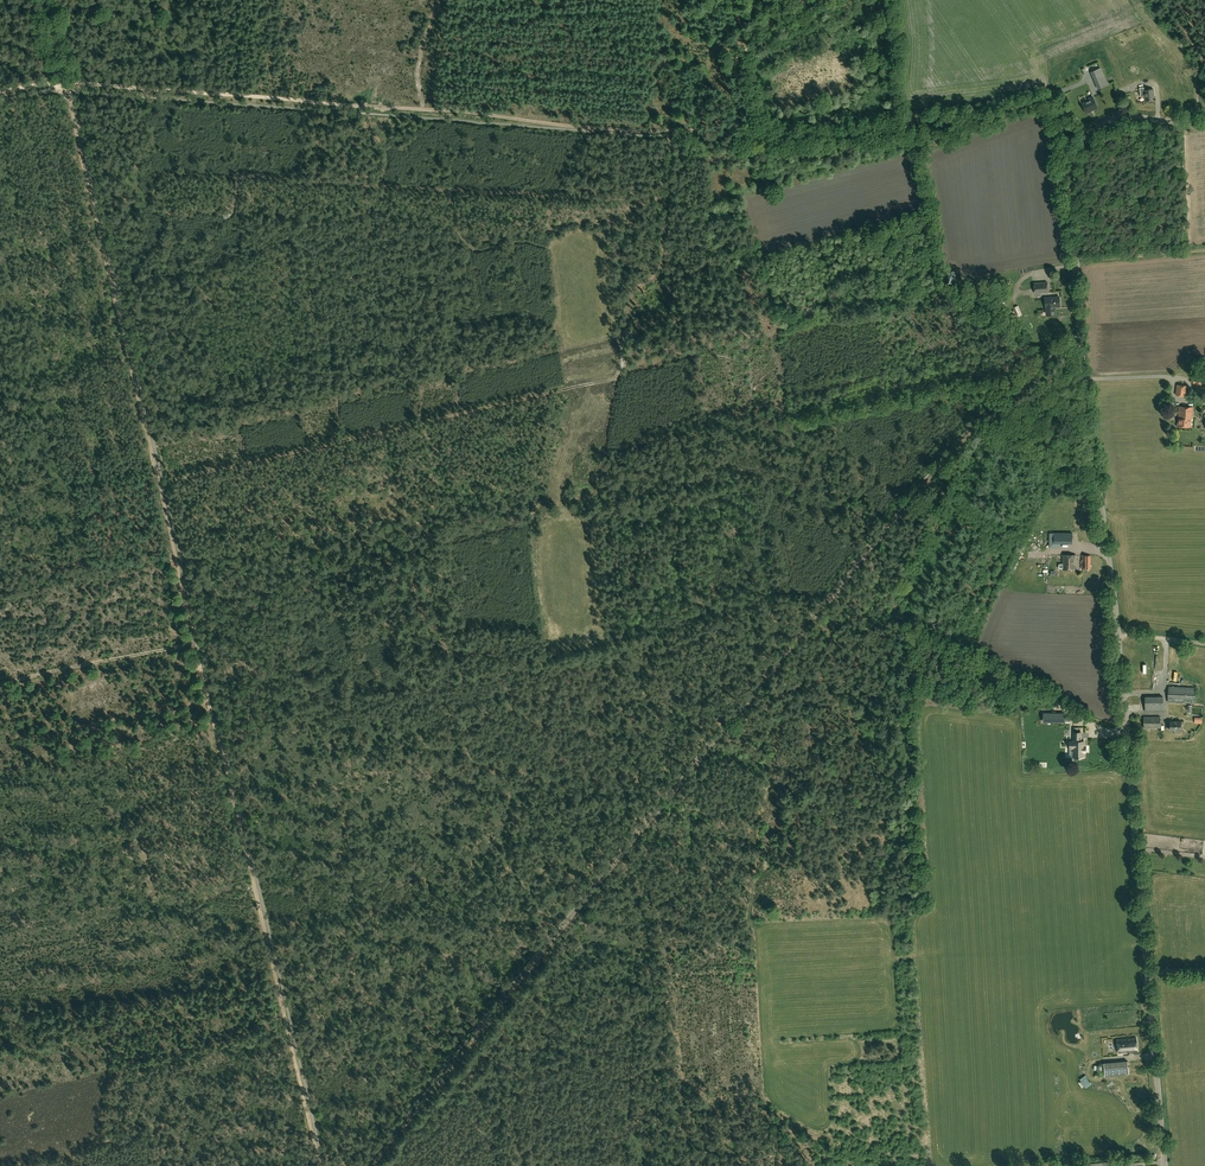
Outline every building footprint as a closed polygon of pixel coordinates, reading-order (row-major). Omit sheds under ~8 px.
[(1100,68),(1092,72),(1099,88),(1107,85),(1100,68)] [(1154,96),(1153,89),(1144,90),(1144,87),(1139,88),(1141,97),(1144,96),(1145,101),(1153,100),(1153,97),(1154,96)] [(1089,98),(1090,100),(1082,103),(1086,111),(1093,108),(1093,109),(1097,108),(1093,96),(1089,98)] [(1048,293),(1047,282),(1034,283),(1035,294),(1048,293)] [(1045,308),(1046,308),(1046,316),(1055,315),(1054,307),(1060,307),(1059,297),(1045,298),(1045,308)] [(1004,303),(1000,298),(992,306),(996,311),(1004,303)] [(1194,370),(1191,383),(1201,385),(1204,373),(1194,370)] [(1176,395),(1185,396),(1187,386),(1177,385),(1176,395)] [(1193,407),(1179,406),(1179,418),(1178,418),(1177,426),(1191,427),(1192,419),(1193,407)] [(1073,533),(1054,533),(1054,543),(1072,543),(1073,533)] [(1082,554),(1082,568),(1090,568),(1090,554),(1082,554)] [(1064,563),(1064,564),(1059,564),(1058,565),(1058,568),(1059,569),(1064,569),(1064,570),(1074,570),(1074,563),(1075,563),(1076,555),(1063,555),(1063,563),(1064,563)] [(1168,702),(1195,703),(1196,688),(1169,686),(1168,702)] [(1163,711),(1163,696),(1145,697),(1145,711),(1163,711)] [(1065,722),(1065,713),(1047,713),(1047,722),(1065,722)] [(1160,717),(1144,717),(1144,728),(1160,728),(1160,717)] [(1181,733),(1181,730),(1181,721),(1170,721),(1170,730),(1174,730),(1174,733),(1181,733)] [(1070,748),(1074,748),(1074,756),(1074,757),(1084,757),(1084,752),(1086,752),(1086,746),(1084,746),(1084,741),(1081,741),(1081,732),(1074,732),(1074,741),(1070,741),(1070,748)] [(1136,1038),(1117,1039),(1118,1053),(1128,1052),(1130,1052),(1133,1052),(1134,1052),(1137,1051),(1136,1038)] [(1105,1075),(1128,1073),(1127,1061),(1104,1063),(1105,1075)]
